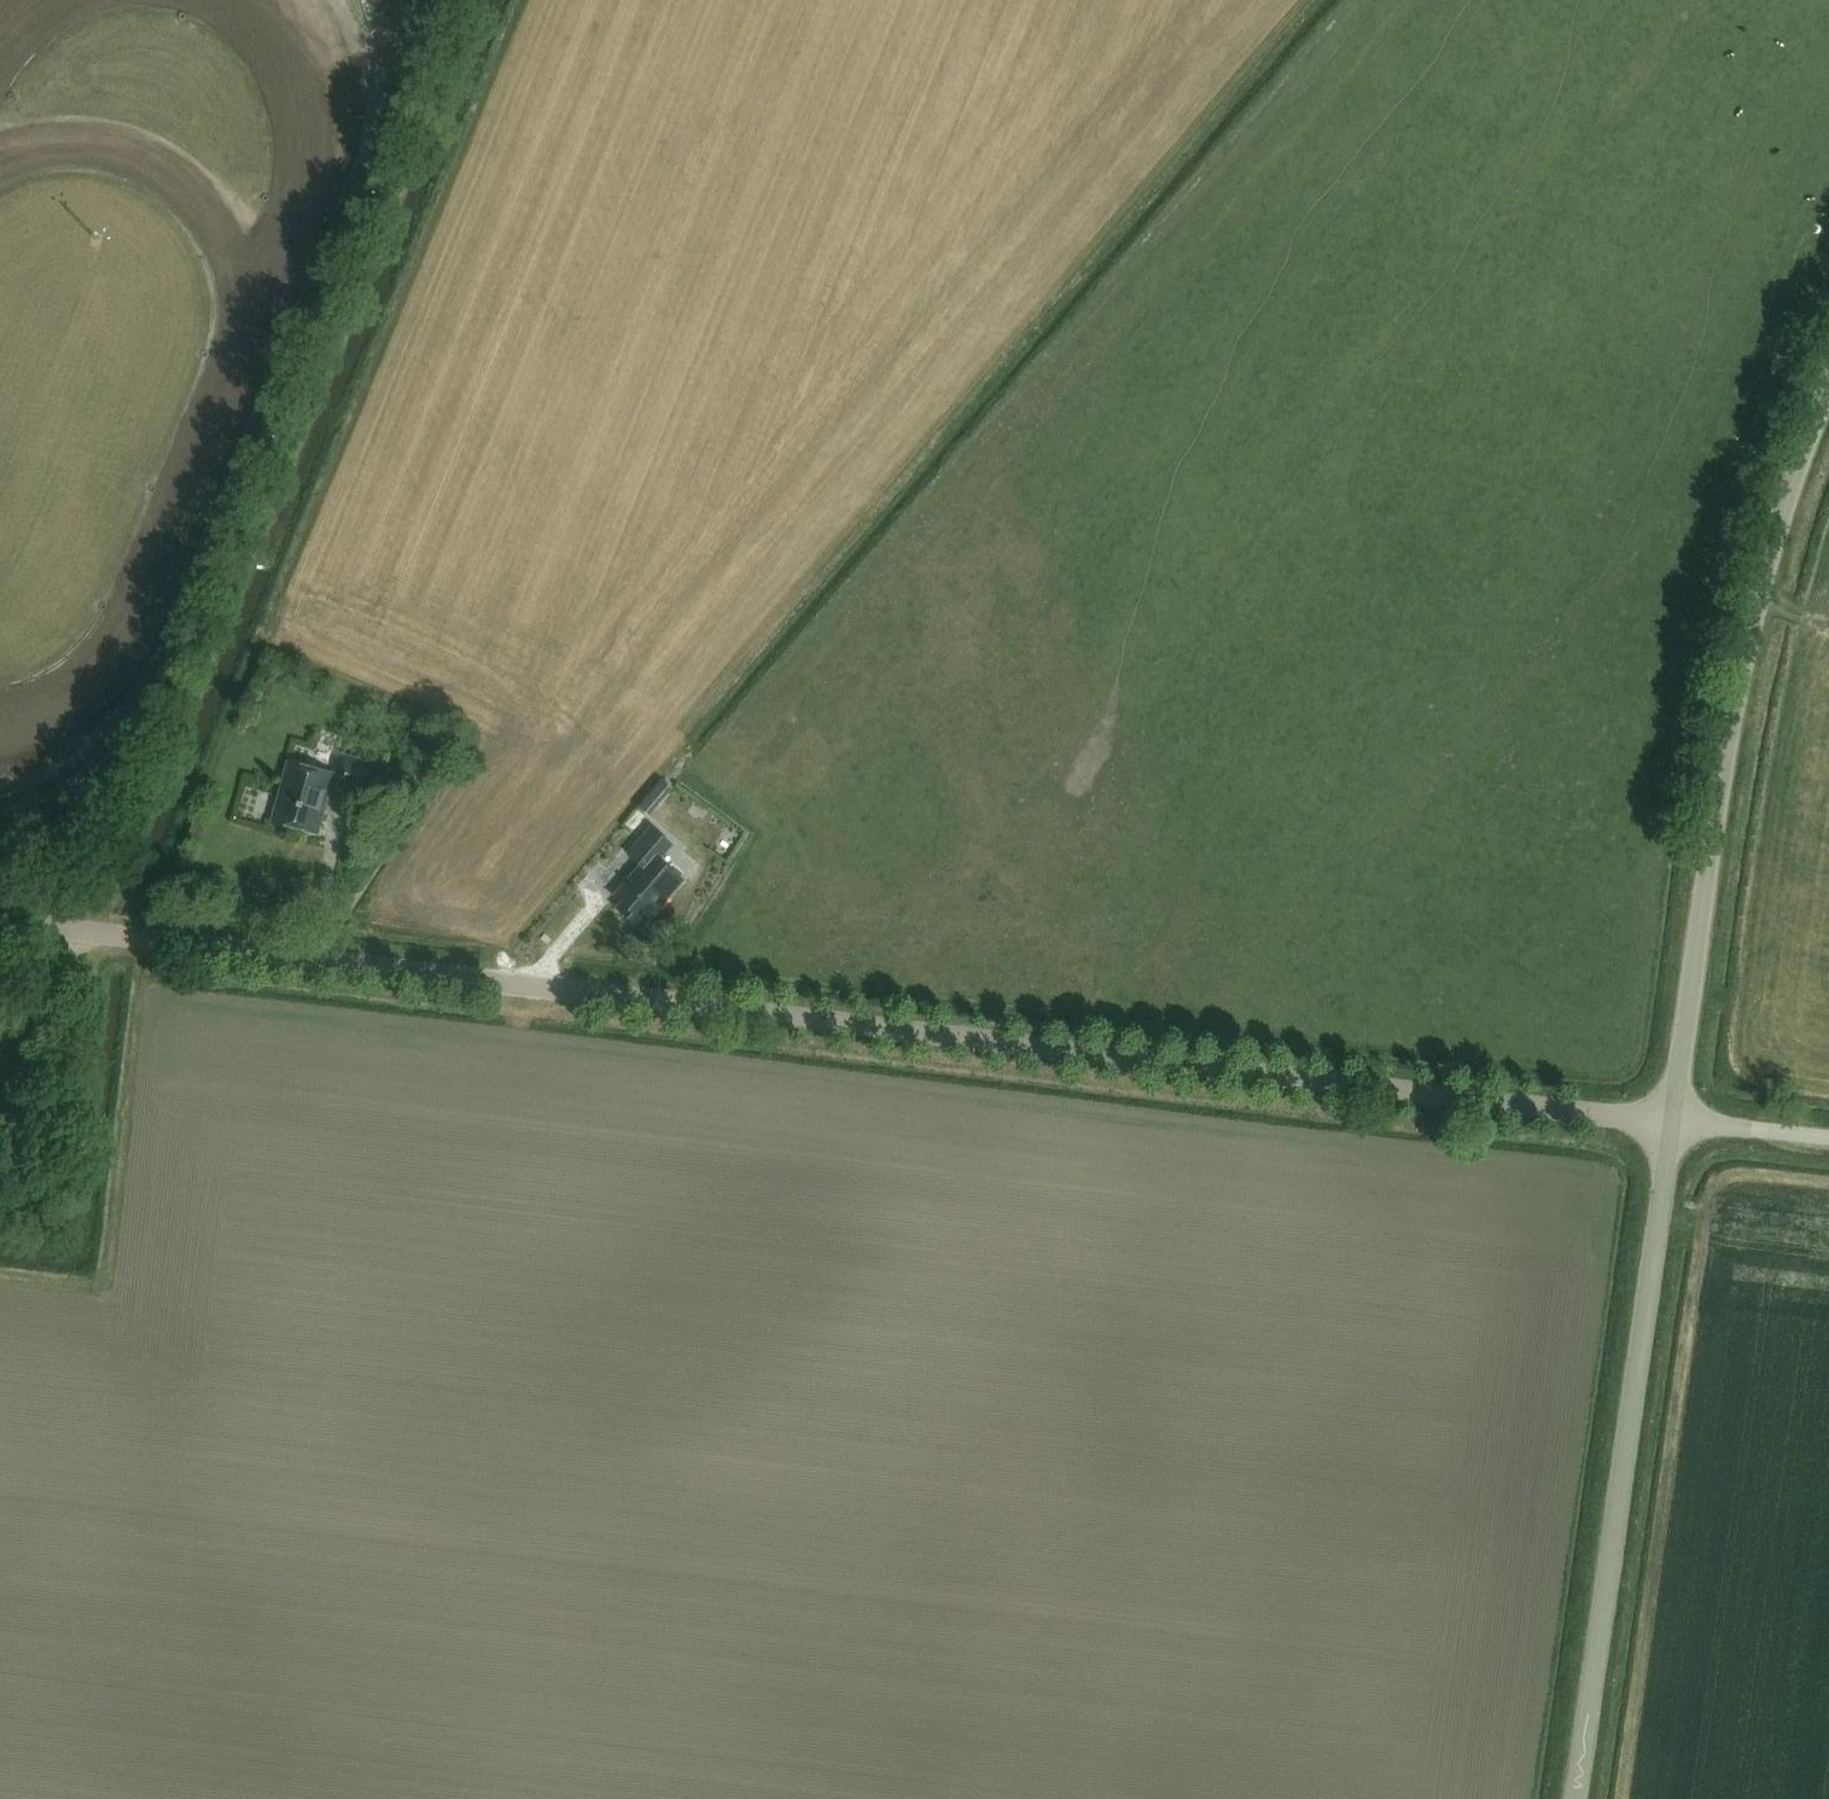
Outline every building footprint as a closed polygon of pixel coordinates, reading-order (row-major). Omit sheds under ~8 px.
[(239,496),(248,475),(236,470),(227,492),(239,496)] [(369,795),(377,765),(342,756),(338,774),(288,761),(273,820),(316,831),(328,785),(369,795)] [(638,929),(681,878),(657,858),(669,843),(648,826),(626,853),(638,863),(610,895),(618,902),(614,909),(638,929)]
